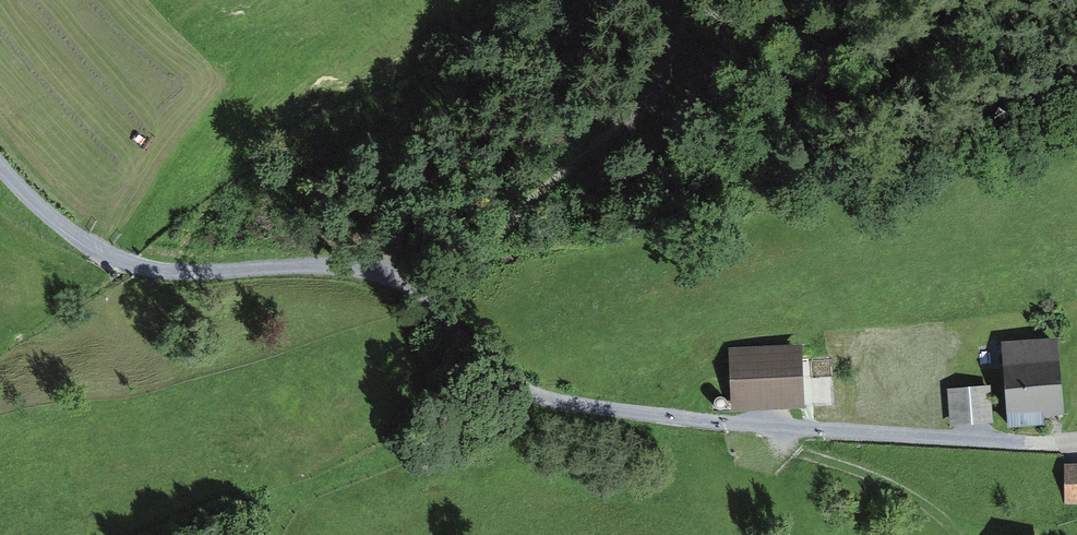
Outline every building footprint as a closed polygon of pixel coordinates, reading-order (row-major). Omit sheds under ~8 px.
[(1058,338),(1002,342),(1008,427),(1044,425),(1043,416),(1063,415),(1058,338)] [(802,345),(729,349),(732,412),(805,408),(802,345)] [(991,385),(948,388),(950,427),(994,423),(991,385)] [(1064,464),(1065,504),(1076,504),(1076,464),(1064,464)]
